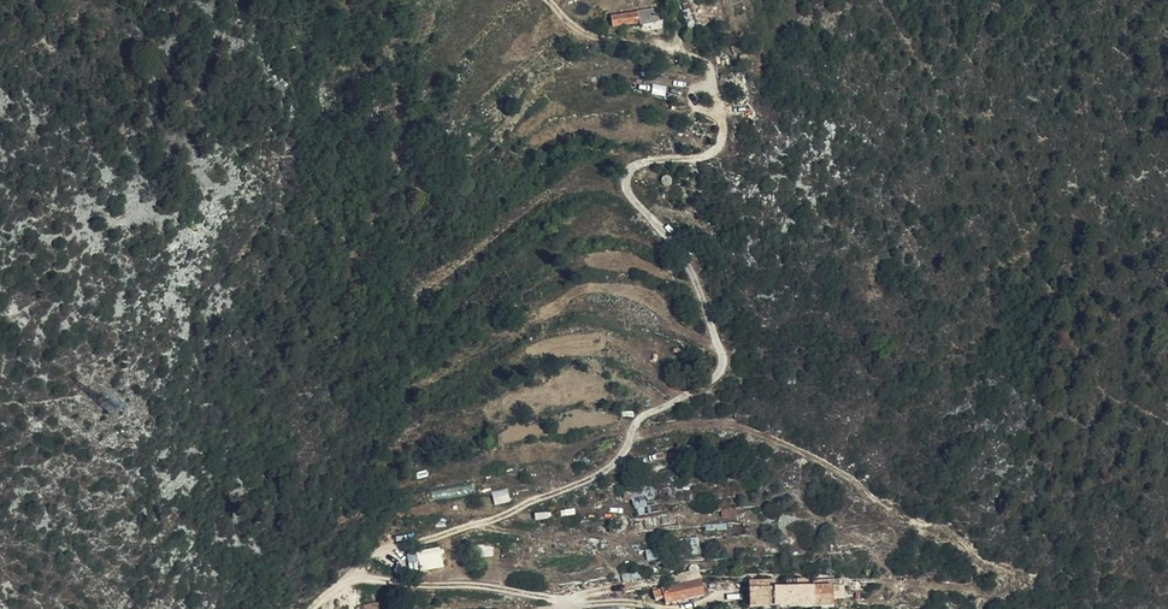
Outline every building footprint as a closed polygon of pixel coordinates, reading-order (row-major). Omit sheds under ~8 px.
[(657,22),(656,8),(611,12),(612,26),(657,22)] [(422,571),(446,567),(442,546),(418,550),(422,571)] [(409,550),(411,571),(420,570),(418,549),(409,550)] [(793,598),(826,596),(824,575),(812,575),(812,569),(801,570),(802,576),(790,576),(793,598)] [(723,572),(674,581),(676,590),(684,590),(686,594),(724,588),(723,572)] [(824,575),(826,596),(850,594),(849,585),(861,585),(860,572),(824,575)] [(765,598),(793,598),(790,576),(763,576),(765,598)] [(362,604),(363,608),(383,608),(384,608),(382,600),(362,604)]
